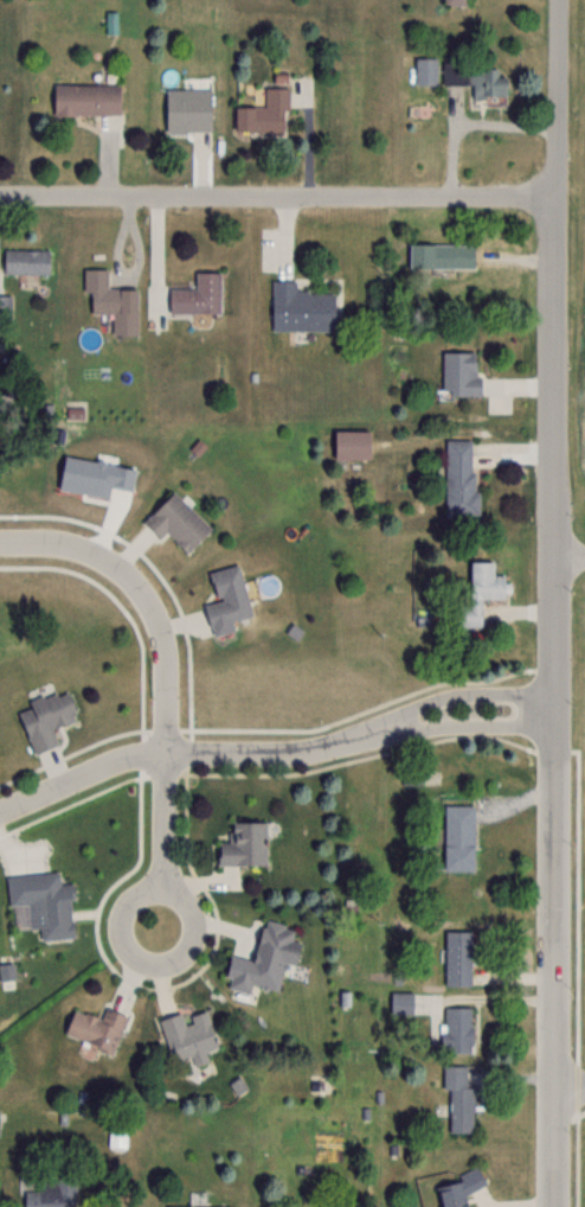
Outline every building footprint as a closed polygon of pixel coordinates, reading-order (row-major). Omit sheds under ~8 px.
[(415,58),(415,84),(438,84),(438,58),(415,58)] [(504,69),(471,69),(471,97),(504,97),(504,69)] [(118,85),(53,84),(52,115),(118,115),(118,85)] [(234,133),(287,132),(286,88),(264,88),(264,107),(234,107),(234,133)] [(165,132),(211,132),(211,89),(165,89),(165,132)] [(409,244),(409,268),(474,268),(474,244),(409,244)] [(4,273),(49,273),(49,249),(4,249),(4,273)] [(136,288),(107,289),(106,269),(83,269),(83,294),(90,294),(90,314),(111,314),(111,335),(136,335),(136,288)] [(168,313),(219,313),(219,272),(195,272),(195,289),(168,289),(168,313)] [(296,293),(296,281),(272,281),(271,331),(334,332),(334,293),(296,293)] [(11,324),(11,295),(0,295),(0,324),(11,324)] [(442,394),(478,394),(478,351),(442,351),(442,394)] [(333,430),(333,458),(369,458),(369,430),(333,430)] [(445,439),(444,513),(479,513),(479,492),(471,491),(472,440),(445,439)] [(142,521),(159,538),(165,532),(186,552),(210,527),(171,490),(142,521)] [(470,605),(449,605),(449,626),(483,626),(483,599),(507,599),(507,575),(493,575),(493,560),(470,560),(470,605)] [(208,571),(215,600),(203,603),(211,636),(233,631),(230,620),(250,615),(238,564),(208,571)] [(75,719),(66,689),(27,701),(29,707),(19,711),(31,752),(57,744),(51,726),(75,719)] [(473,870),(473,804),(443,804),(443,870),(473,870)] [(217,865),(266,865),(266,821),(232,821),(232,842),(217,842),(217,865)] [(9,904),(27,903),(28,927),(40,926),(41,939),(73,937),(70,883),(59,884),(58,872),(7,875),(9,904)] [(278,991),(284,962),(294,964),(299,942),(291,941),(294,926),(261,920),(253,960),(230,955),(224,986),(250,991),(252,986),(278,991)] [(470,931),(444,931),(444,985),(470,985),(470,931)] [(112,1052),(126,1015),(105,1007),(100,1019),(73,1008),(64,1034),(112,1052)] [(442,1052),(471,1052),(471,1007),(442,1007),(442,1052)] [(159,1018),(172,1060),(217,1047),(206,1009),(185,1015),(183,1011),(159,1018)] [(446,1131),(472,1131),(472,1086),(470,1086),(470,1065),(446,1065),(446,1131)] [(132,1125),(109,1126),(110,1147),(132,1147),(132,1125)] [(479,1168),(458,1171),(459,1180),(436,1184),(440,1206),(466,1206),(464,1191),(482,1188),(479,1168)] [(24,1206),(74,1206),(74,1175),(36,1175),(36,1189),(24,1189),(24,1206)]
